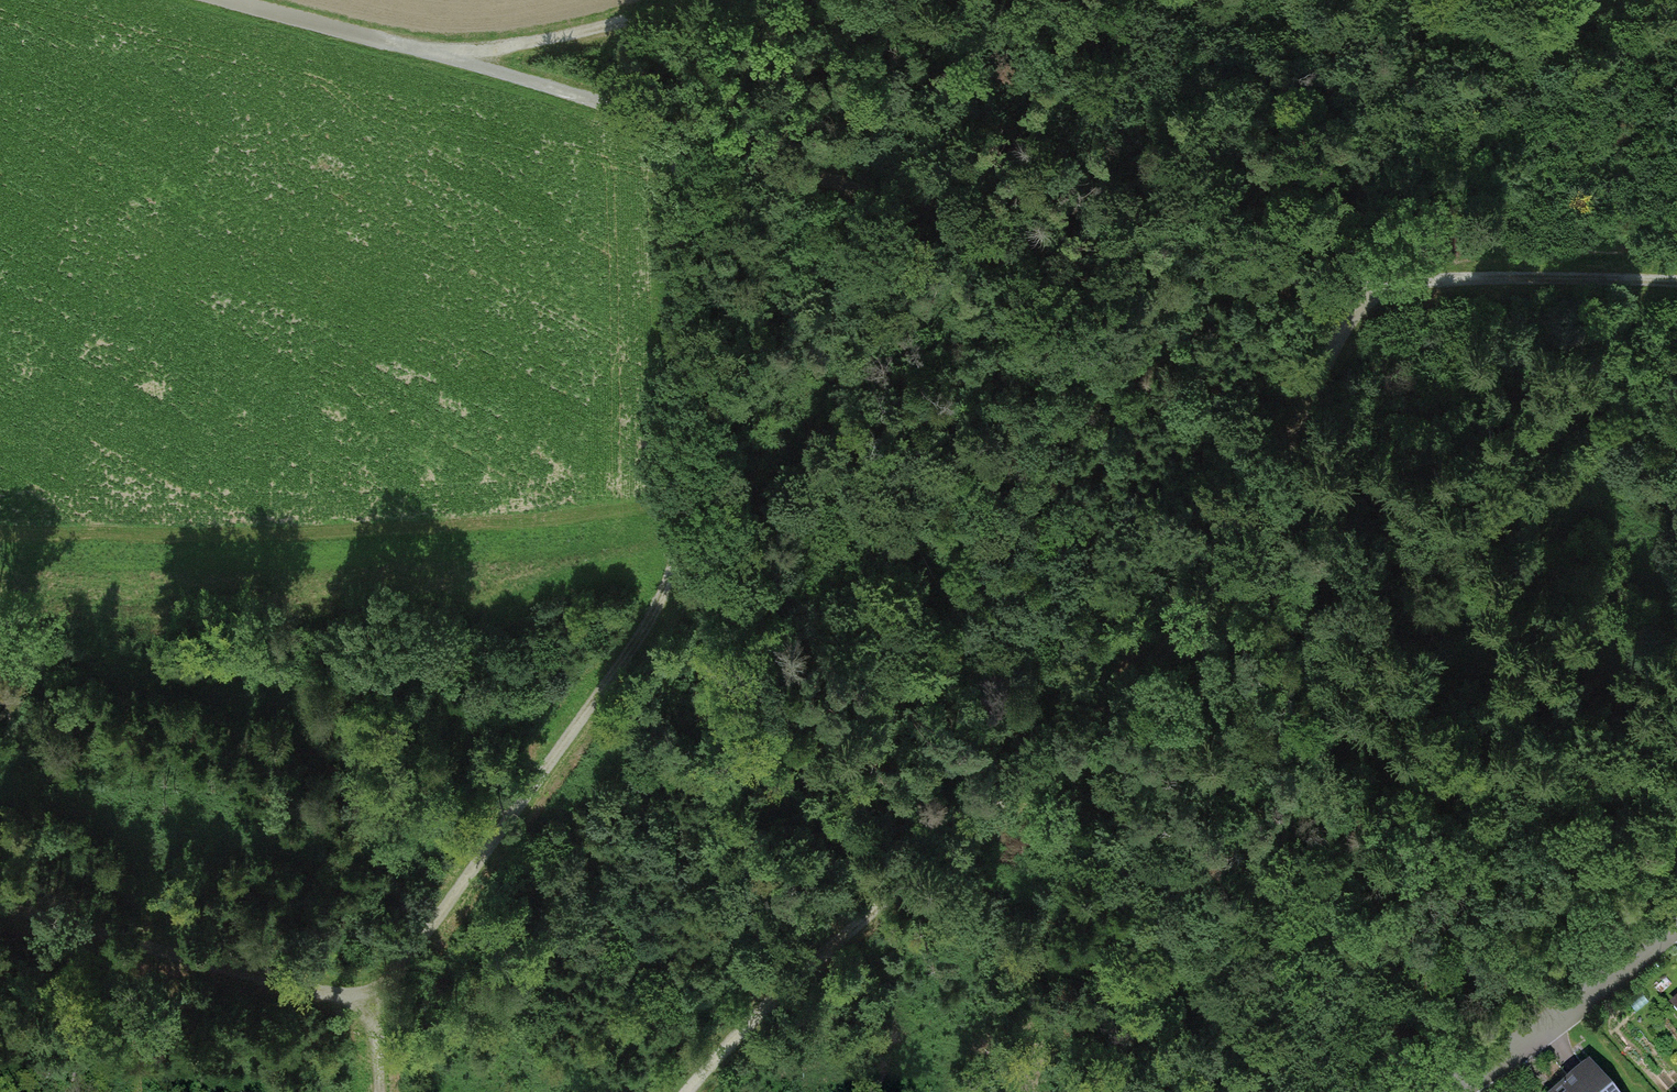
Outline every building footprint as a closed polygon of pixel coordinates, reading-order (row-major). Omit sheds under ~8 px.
[(1556,1091),(1617,1091),(1594,1062),(1556,1091)]
